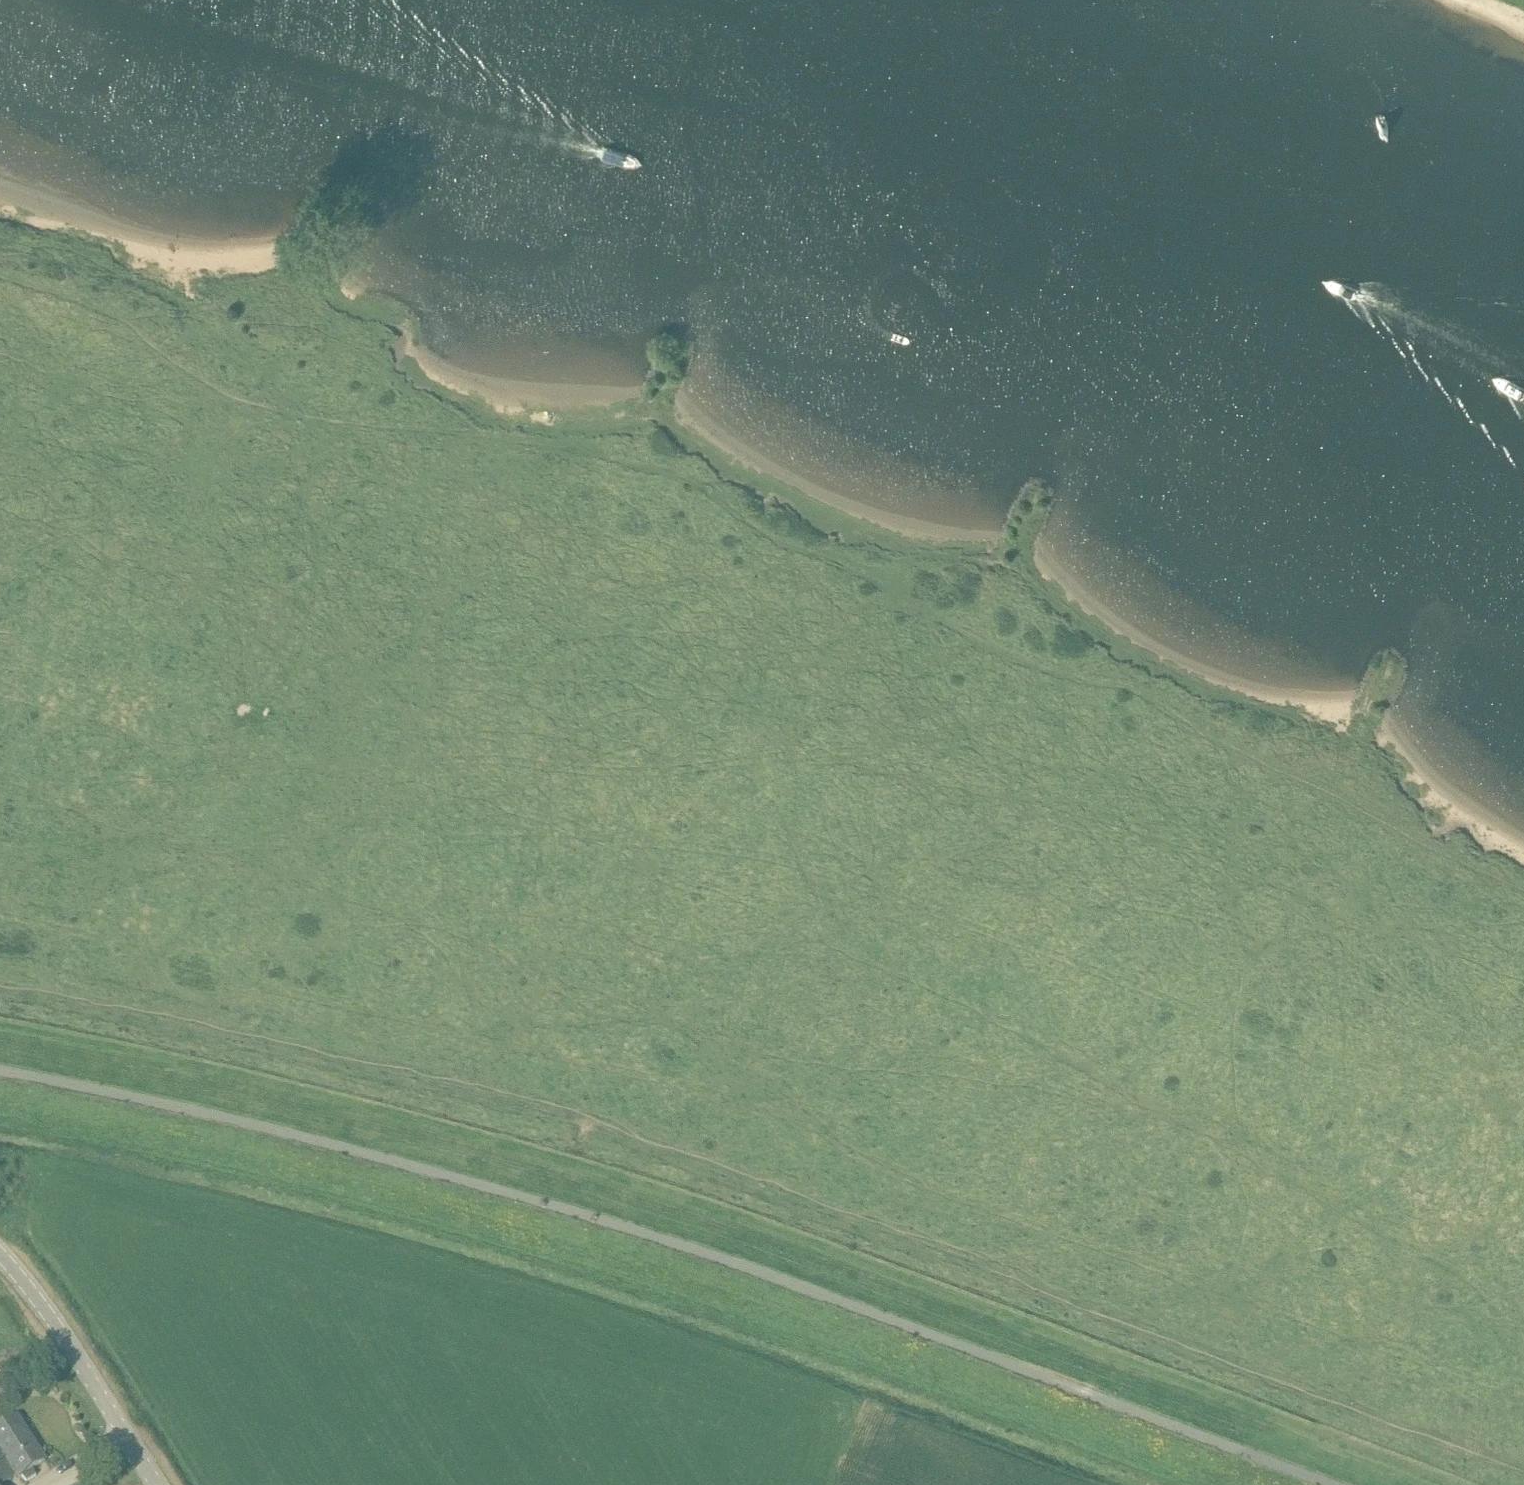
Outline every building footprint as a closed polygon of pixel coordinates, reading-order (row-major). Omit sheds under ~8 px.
[(0,1428),(0,1484),(2,1484),(17,1475),(19,1478),(21,1476),(27,1482),(36,1476),(33,1468),(45,1461),(17,1417),(0,1428)]
